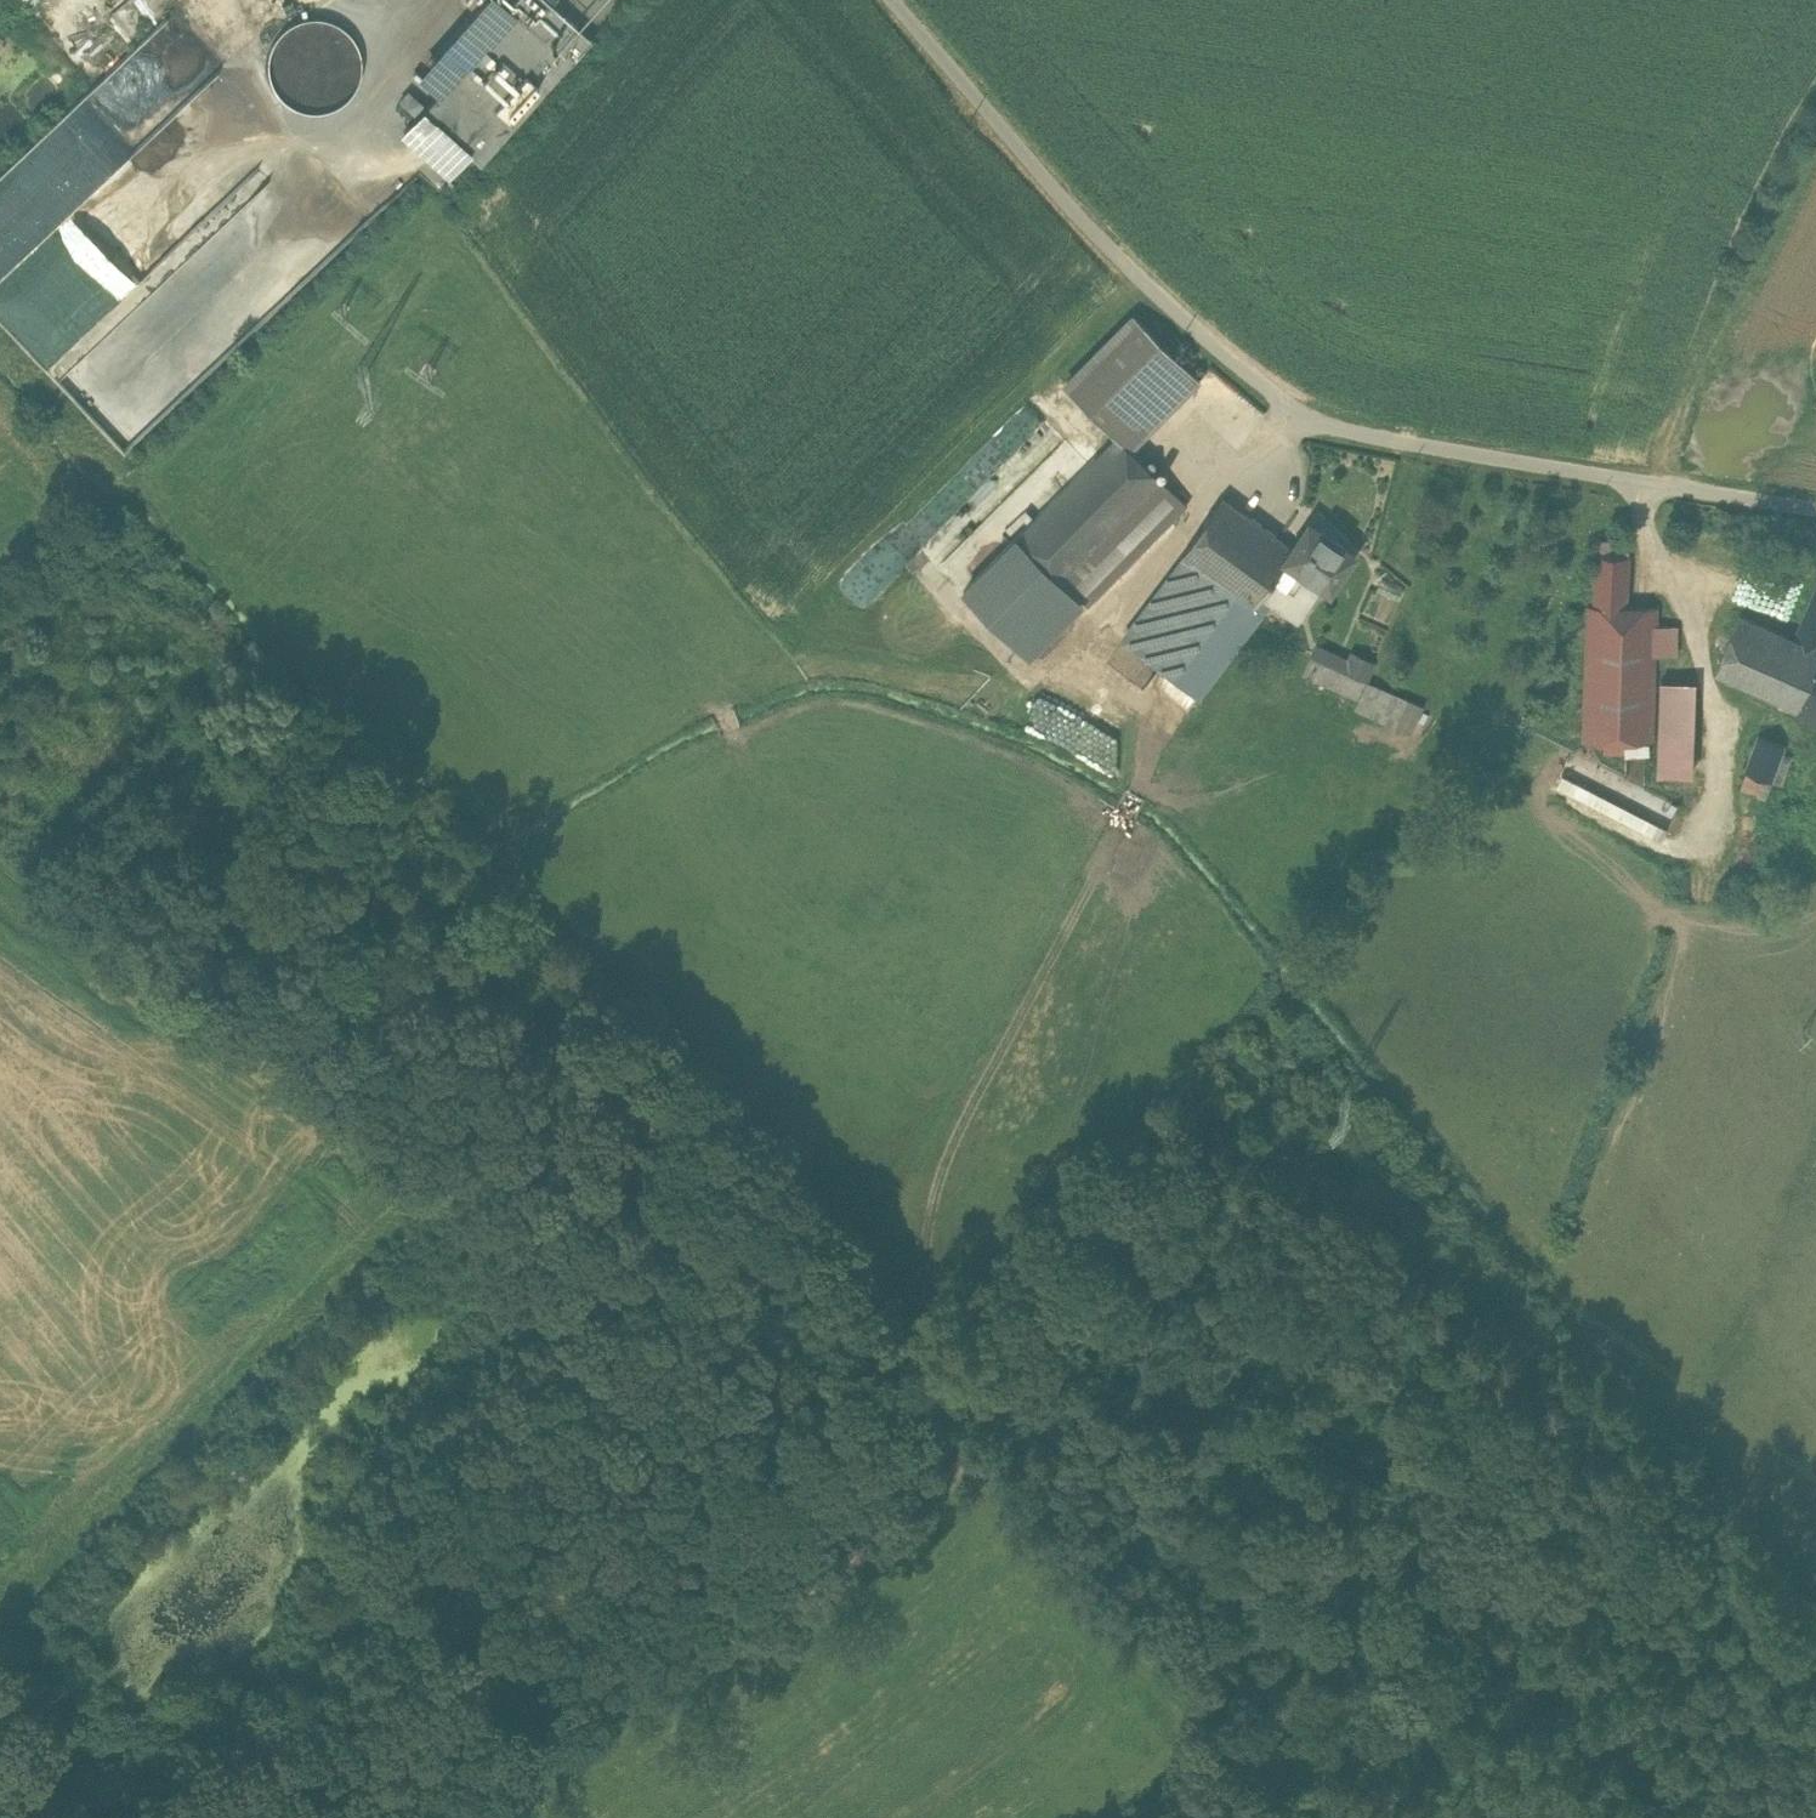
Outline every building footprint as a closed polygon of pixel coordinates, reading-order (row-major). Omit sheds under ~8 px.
[(111,13),(127,0),(100,0),(111,13)] [(585,31),(548,0),(465,0),(406,69),(428,88),(393,128),(445,172),(463,151),(473,160),(585,31)] [(360,81),(363,62),(360,44),(349,28),(333,18),(315,14),(297,18),(281,28),(271,44),(267,62),(271,81),(282,96),(297,107),(316,110),(334,107),(350,96),(360,81)] [(150,259),(214,235),(217,210),(240,201),(267,178),(257,166),(225,178),(238,167),(218,115),(219,109),(236,111),(213,84),(210,86),(207,106),(194,91),(154,126),(152,127),(92,179),(111,181),(99,192),(88,190),(85,220),(91,236),(76,242),(55,239),(54,252),(98,257),(85,262),(94,273),(90,307),(149,256),(150,259)] [(1135,313),(1066,383),(1119,435),(1118,435),(1132,449),(1201,379),(1135,313)] [(1118,435),(967,586),(1033,651),(1087,598),(1092,603),(1159,535),(1133,509),(1162,478),(1132,449),(1118,435)] [(1162,478),(1133,509),(1159,535),(1189,504),(1162,478)] [(1294,547),(1224,497),(1182,556),(1228,589),(1247,603),(1254,607),(1296,548),(1294,547)] [(1357,552),(1312,521),(1294,547),(1296,548),(1254,607),(1255,608),(1267,591),(1302,614),(1323,583),(1332,589),(1357,552)] [(1630,542),(1602,540),(1601,555),(1630,556),(1630,542)] [(1601,555),(1598,555),(1596,606),(1629,607),(1631,556),(1630,556),(1601,555)] [(1228,589),(1182,556),(1124,638),(1166,670),(1187,643),(1228,589)] [(1228,589),(1187,643),(1206,657),(1247,603),(1228,589)] [(1795,637),(1815,646),(1815,589),(1795,637)] [(1596,606),(1590,606),(1585,740),(1605,740),(1627,740),(1654,740),(1657,655),(1658,625),(1658,608),(1629,607),(1596,606)] [(1741,614),(1716,670),(1797,705),(1815,661),(1815,646),(1795,637),(1741,614)] [(1364,625),(1349,660),(1362,665),(1377,631),(1364,625)] [(1677,626),(1658,625),(1657,655),(1676,655),(1677,626)] [(1206,657),(1187,643),(1166,670),(1185,684),(1206,657)] [(1369,678),(1313,652),(1304,671),(1360,697),(1369,678)] [(1797,705),(1799,706),(1797,711),(1815,719),(1815,661),(1797,705)] [(1693,680),(1663,680),(1661,730),(1691,731),(1693,680)] [(1691,731),(1661,730),(1659,773),(1690,773),(1691,731)] [(1786,743),(1760,734),(1746,767),(1748,768),(1773,778),(1783,751),(1786,743)] [(1627,752),(1627,740),(1605,740),(1605,752),(1627,752)] [(1783,751),(1773,778),(1782,782),(1792,754),(1783,751)] [(1773,778),(1748,768),(1740,785),(1767,796),(1773,778)] [(1560,772),(1556,781),(1658,831),(1662,822),(1560,772)]
